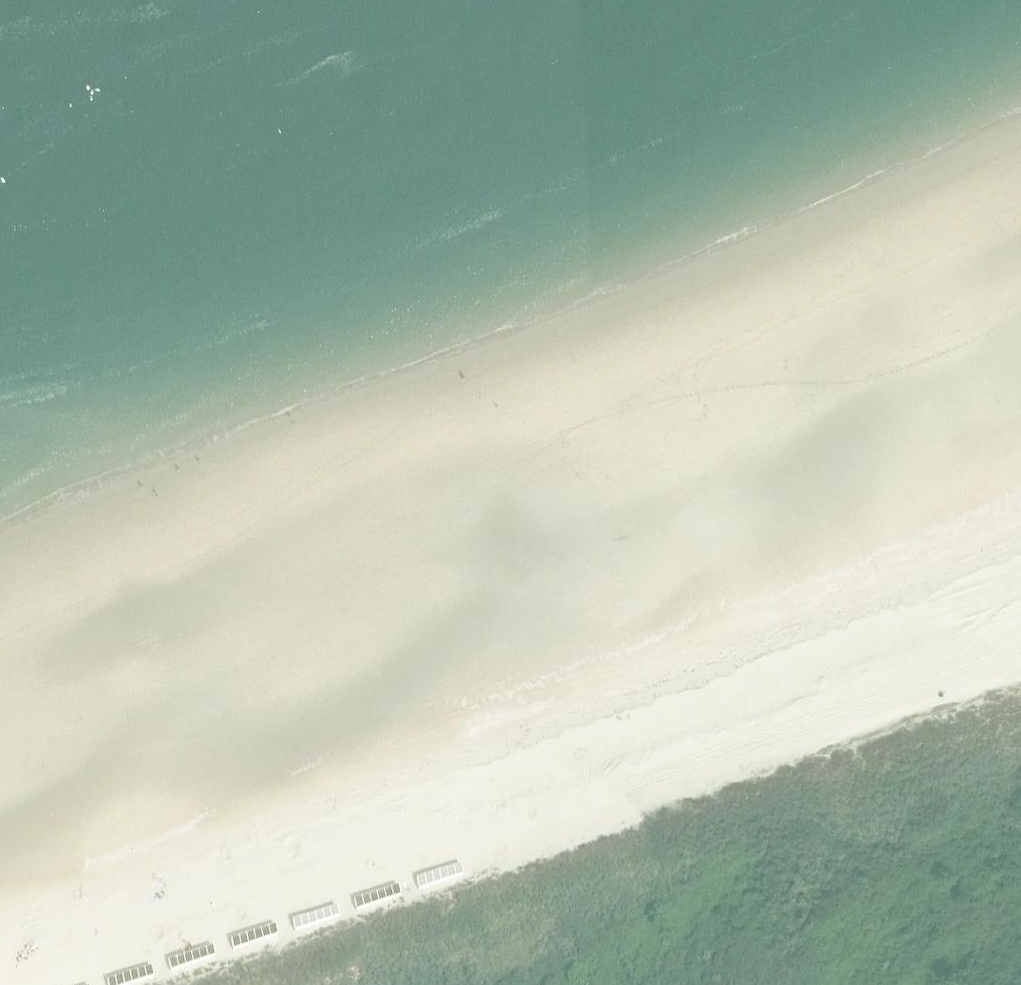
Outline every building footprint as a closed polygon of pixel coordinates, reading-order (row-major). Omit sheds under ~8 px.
[(240,904),(243,912),(290,896),(287,888),(240,904)] [(186,925),(189,934),(234,918),(231,910),(186,925)] [(130,947),(134,956),(179,939),(176,930),(130,947)] [(74,969),(77,976),(120,960),(117,952),(74,969)] [(68,982),(65,975),(39,984),(61,984),(68,982)]
